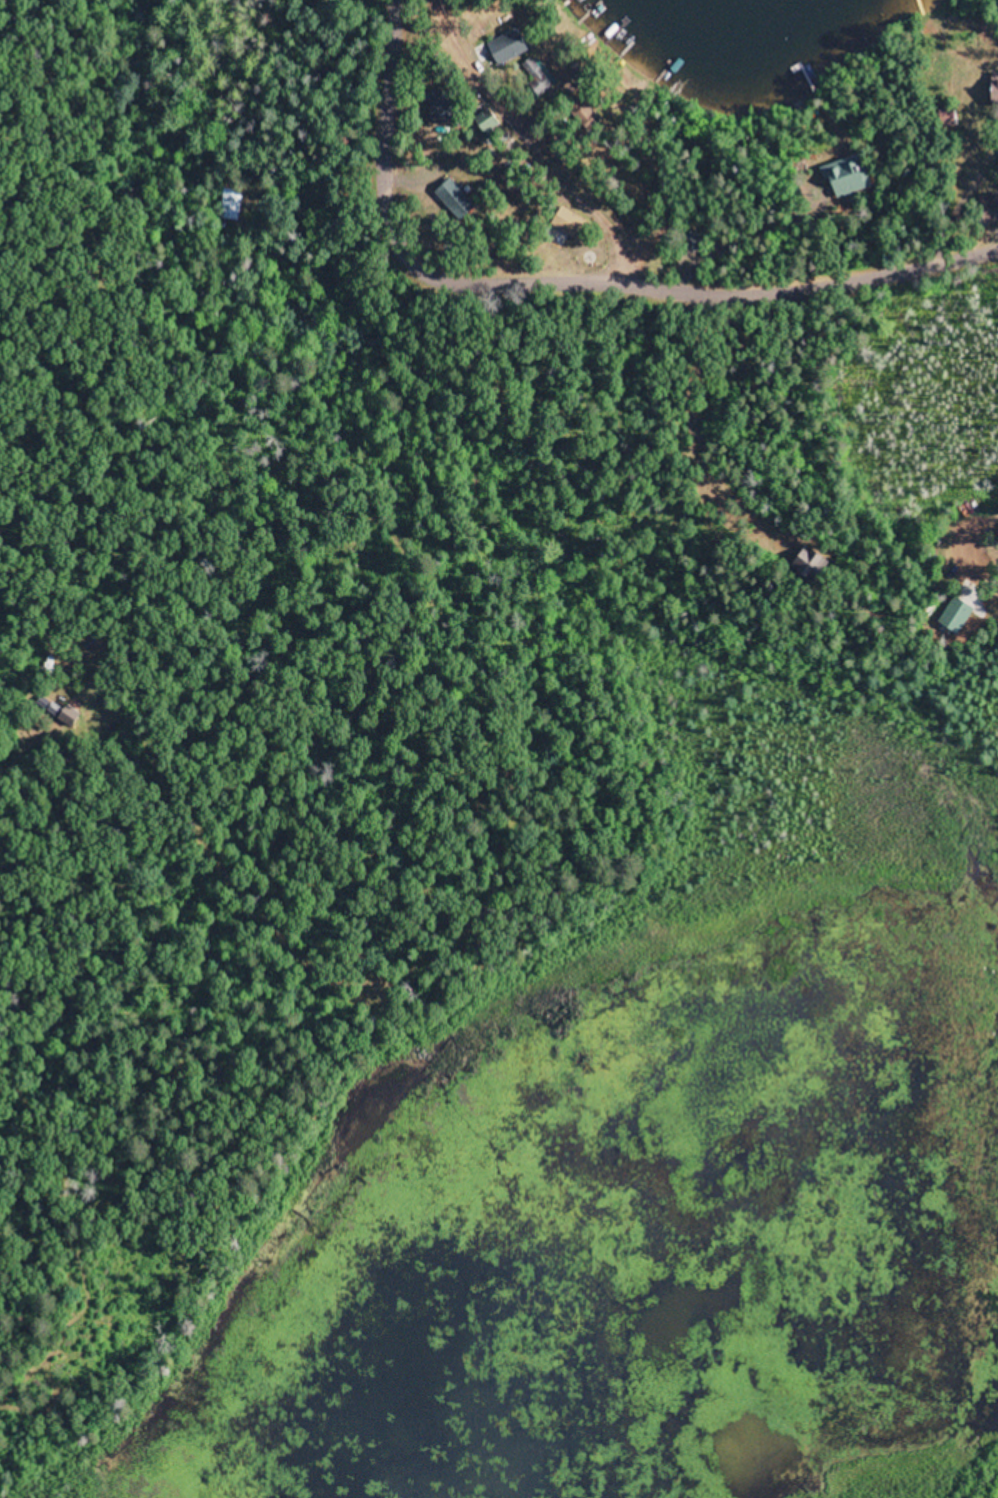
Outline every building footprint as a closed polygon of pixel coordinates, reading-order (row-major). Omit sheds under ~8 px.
[(846,197),(867,189),(862,177),(841,185),(846,197)] [(80,716),(48,691),(41,699),(73,725),(80,716)]
